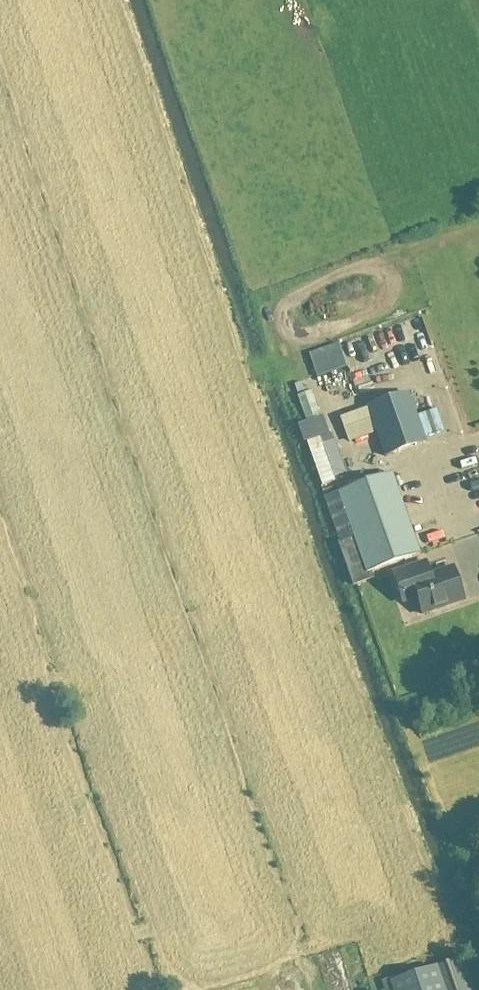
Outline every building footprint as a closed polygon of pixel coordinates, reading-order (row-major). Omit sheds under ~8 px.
[(287,392),(303,390),(299,363),(283,365),(287,392)] [(296,398),(305,422),(319,417),(310,393),(296,398)] [(367,409),(385,458),(425,444),(407,395),(367,409)] [(365,408),(338,417),(348,443),(374,433),(365,408)] [(435,410),(415,417),(423,439),(443,432),(435,410)] [(321,486),(334,482),(319,438),(306,443),(321,486)] [(369,572),(419,554),(391,474),(323,498),(339,543),(335,544),(351,588),(372,580),(369,572)] [(424,564),(392,574),(402,603),(417,598),(423,615),(462,601),(451,569),(428,577),(424,564)] [(407,604),(393,607),(397,623),(411,620),(407,604)] [(391,989),(470,989),(459,958),(388,983),(391,989)]
